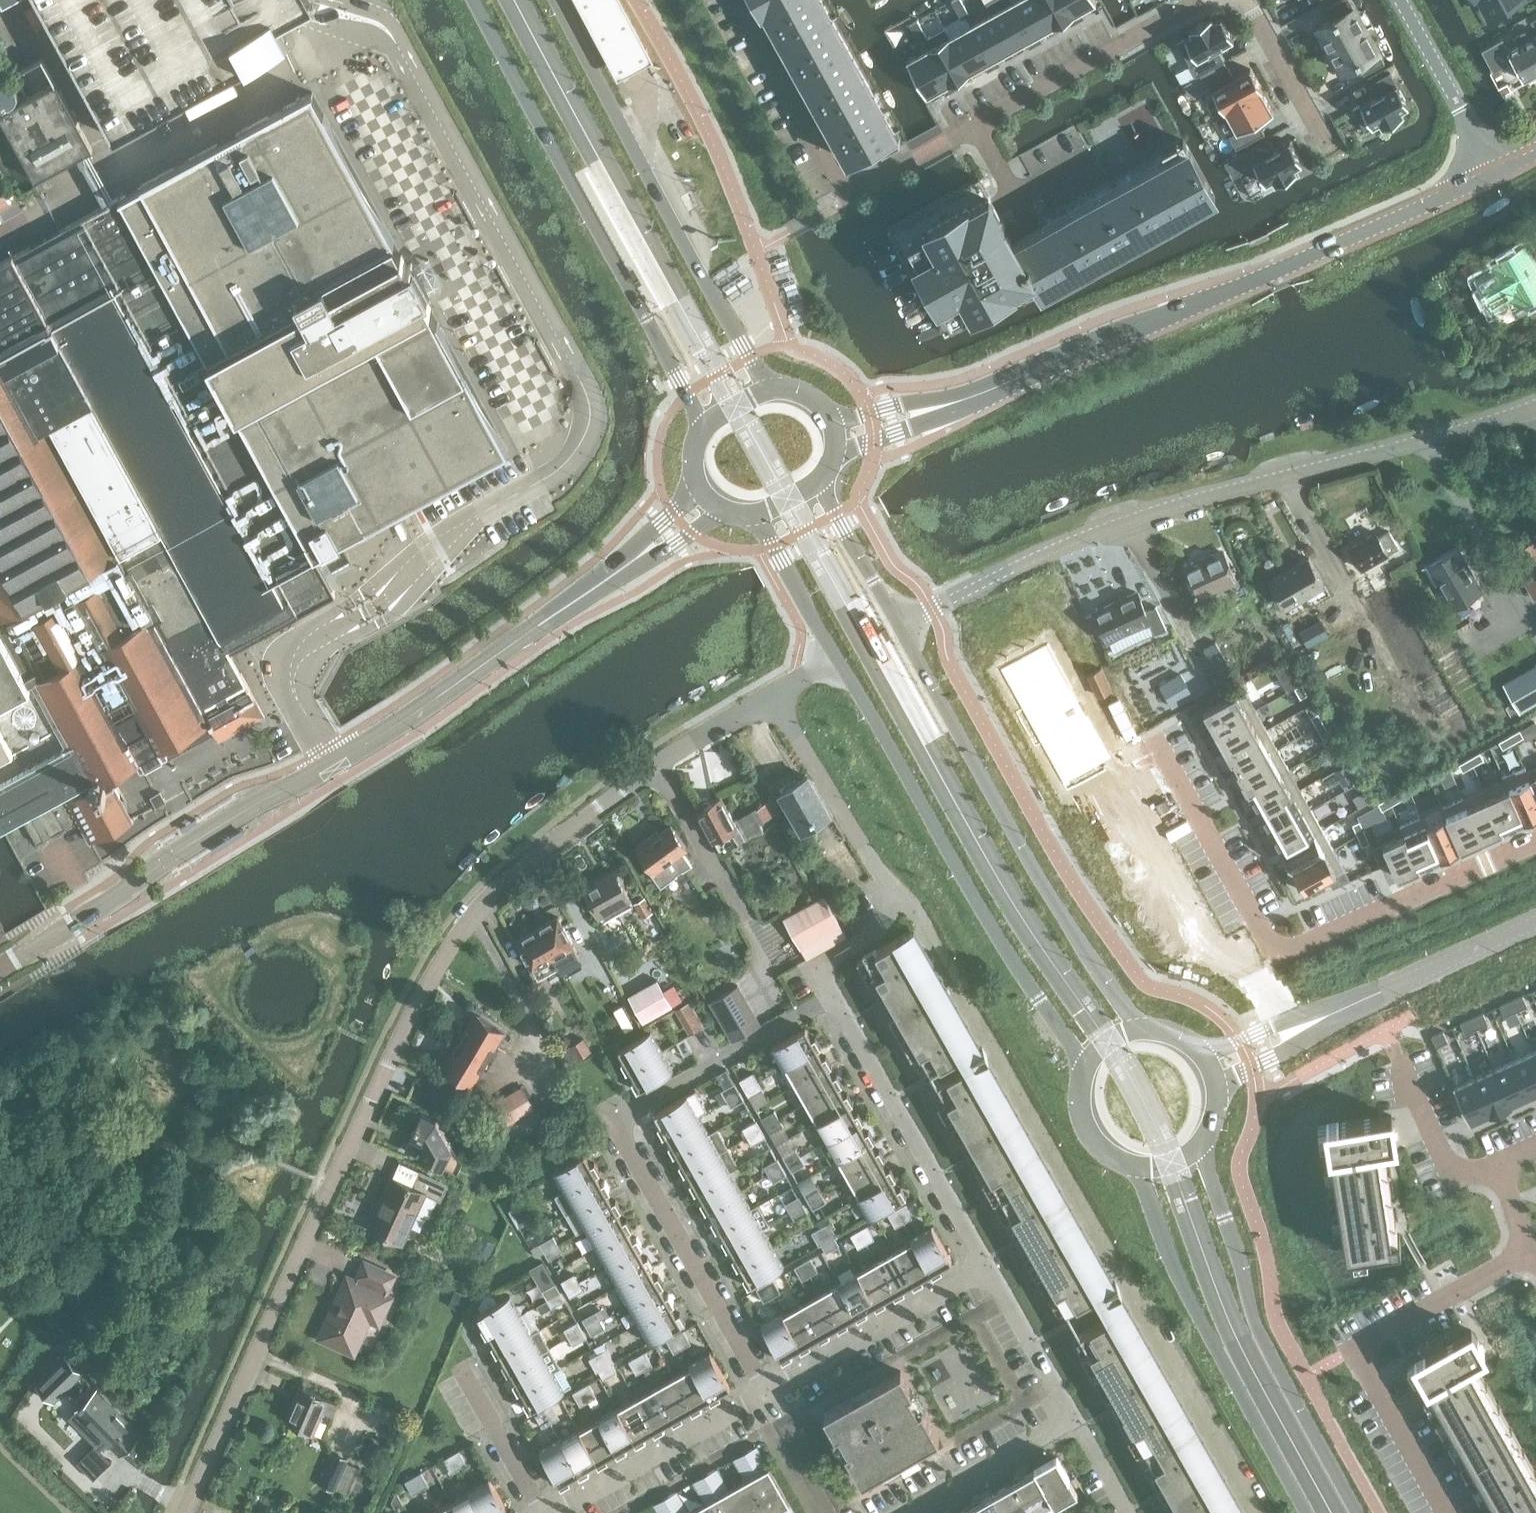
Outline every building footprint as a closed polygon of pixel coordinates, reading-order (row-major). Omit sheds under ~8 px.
[(115,137),(287,43),(278,25),(314,5),(312,0),(40,0),(115,137)] [(617,76),(632,68),(652,57),(622,0),(577,0),(617,76)] [(763,9),(765,8),(826,119),(848,159),(896,133),(822,0),(758,0),(763,9)] [(952,0),(957,9),(964,5),(962,0),(952,0)] [(1012,0),(993,0),(986,4),(1011,49),(1026,41),(1029,47),(1036,43),(1012,0)] [(1039,0),(1013,0),(1012,0),(1036,43),(1042,40),(1039,34),(1053,25),(1039,0)] [(1067,0),(1039,0),(1053,25),(1068,17),(1071,23),(1078,20),(1067,0)] [(1078,20),(1084,16),(1081,10),(1096,2),(1095,0),(1067,0),(1078,20)] [(1329,48),(1366,28),(1350,0),(1337,0),(1326,6),(1333,18),(1317,27),(1329,48)] [(1489,13),(1513,0),(1482,0),(1489,13)] [(1011,49),(986,4),(990,13),(970,24),(994,66),(1000,63),(997,57),(1011,49)] [(964,5),(957,9),(962,17),(965,15),(969,13),(964,5)] [(1218,48),(1233,39),(1221,17),(1214,20),(1212,16),(1189,29),(1191,33),(1184,37),(1177,41),(1189,63),(1196,76),(1224,60),(1218,48)] [(914,21),(910,23),(915,32),(922,28),(917,19),(914,21)] [(994,66),(970,24),(950,35),(945,27),(944,27),(969,72),(984,64),(987,70),(994,66)] [(969,72),(944,27),(927,36),(923,39),(952,90),(958,86),(955,80),(969,72)] [(922,28),(915,32),(919,41),(923,39),(927,36),(922,28)] [(1384,62),(1366,28),(1329,48),(1341,70),(1357,61),(1363,74),(1384,62)] [(1530,38),(1525,29),(1520,32),(1535,62),(1535,35),(1530,38)] [(1535,74),(1535,62),(1520,32),(1513,35),(1518,44),(1509,49),(1503,38),(1481,49),(1493,71),(1513,60),(1524,80),(1535,74)] [(952,90),(923,39),(928,48),(906,59),(910,66),(906,69),(918,91),(923,89),(927,96),(942,87),(945,93),(952,90)] [(35,180),(37,179),(38,179),(47,174),(93,149),(57,81),(55,83),(41,58),(12,74),(0,80),(0,116),(35,180)] [(1196,76),(1184,83),(1191,96),(1211,85),(1213,88),(1212,89),(1224,111),(1262,89),(1250,67),(1234,77),(1227,65),(1206,76),(1203,72),(1196,76)] [(1390,71),(1369,83),(1376,95),(1360,104),(1353,108),(1366,130),(1373,126),(1380,122),(1382,127),(1405,114),(1402,110),(1409,106),(1390,71)] [(1508,83),(1499,88),(1503,95),(1511,90),(1508,83)] [(1273,112),(1262,90),(1263,90),(1262,89),(1224,111),(1225,111),(1236,131),(1228,135),(1236,148),(1265,132),(1258,120),(1273,112)] [(273,578),(315,556),(508,450),(425,297),(429,295),(428,293),(423,295),(420,290),(421,289),(422,288),(423,287),(424,286),(424,285),(425,284),(425,282),(425,280),(424,278),(424,277),(423,275),(422,274),(420,273),(418,272),(416,272),(414,271),(412,272),(410,273),(408,267),(413,264),(411,262),(407,264),(312,91),(78,219),(273,578)] [(1295,167),(1302,163),(1289,140),(1274,149),(1267,137),(1246,149),(1265,183),(1272,179),(1275,183),(1297,171),(1295,167)] [(1042,292),(1215,196),(1183,138),(1167,147),(1165,144),(1164,145),(1166,148),(1162,150),(1163,151),(1039,220),(1041,224),(1030,230),(1020,236),(1013,225),(1006,229),(1006,228),(1005,229),(1003,225),(1005,224),(1002,219),(990,197),(979,177),(887,228),(945,332),(1037,294),(1042,292)] [(12,201),(0,180),(0,208),(12,201)] [(273,578),(78,219),(14,253),(13,252),(0,259),(0,829),(22,816),(37,843),(79,820),(90,842),(133,819),(119,792),(121,791),(113,775),(137,762),(141,769),(163,757),(165,761),(218,732),(220,737),(264,713),(231,652),(336,594),(315,556),(273,578)] [(1491,308),(1512,296),(1517,306),(1535,295),(1535,266),(1524,244),(1491,262),(1493,266),(1474,276),(1491,308)] [(1466,264),(1455,270),(1461,281),(1472,275),(1466,264)] [(1389,553),(1400,547),(1390,529),(1378,536),(1376,531),(1349,547),(1362,569),(1390,554),(1389,553)] [(1535,595),(1535,538),(1514,551),(1523,566),(1519,569),(1534,596),(1535,595)] [(1427,564),(1427,565),(1424,567),(1434,585),(1438,583),(1453,609),(1484,591),(1459,547),(1427,564)] [(1183,568),(1197,599),(1238,581),(1224,550),(1183,568)] [(1305,595),(1325,584),(1309,555),(1288,566),(1305,595)] [(1285,607),(1305,595),(1288,566),(1268,578),(1285,607)] [(1137,590),(1093,610),(1108,642),(1110,641),(1114,650),(1155,632),(1156,632),(1167,627),(1156,604),(1146,609),(1137,590)] [(1308,645),(1329,634),(1320,618),(1299,629),(1308,645)] [(1223,682),(1235,676),(1215,641),(1204,647),(1223,682)] [(1048,643),(999,670),(1022,709),(1015,713),(1035,748),(1041,744),(1063,784),(1111,757),(1087,713),(1072,687),(1048,643)] [(1535,702),(1535,663),(1502,684),(1519,712),(1535,702)] [(1097,696),(1113,688),(1102,665),(1086,673),(1097,696)] [(1180,674),(1160,685),(1172,705),(1192,694),(1180,674)] [(1301,683),(1294,687),(1300,697),(1307,693),(1301,683)] [(1244,687),(1203,710),(1215,731),(1256,708),(1244,687)] [(1256,708),(1215,731),(1226,751),(1267,728),(1256,708)] [(1318,712),(1311,716),(1317,726),(1324,722),(1318,712)] [(1324,722),(1317,726),(1323,737),(1330,733),(1324,722)] [(1267,728),(1226,751),(1231,760),(1230,761),(1235,769),(1236,768),(1237,771),(1278,748),(1267,728)] [(1520,729),(1509,735),(1513,742),(1524,736),(1520,729)] [(1509,735),(1499,741),(1503,748),(1513,742),(1509,735)] [(1335,743),(1330,745),(1338,760),(1343,758),(1335,743)] [(1278,748),(1237,771),(1248,790),(1289,768),(1278,748)] [(1480,751),(1469,757),(1473,764),(1484,759),(1480,751)] [(1469,757),(1459,763),(1463,770),(1473,764),(1469,757)] [(1347,763),(1335,769),(1340,780),(1342,784),(1343,784),(1355,777),(1347,762),(1347,763)] [(1524,766),(1535,793),(1535,764),(1526,768),(1525,765),(1524,766)] [(1503,775),(1523,821),(1535,815),(1535,793),(1524,766),(1503,775)] [(1289,768),(1248,790),(1259,810),(1300,788),(1289,768)] [(1449,768),(1439,774),(1445,785),(1455,779),(1449,768)] [(780,791),(804,829),(831,812),(808,774),(780,791)] [(1504,779),(1484,788),(1503,830),(1523,821),(1503,775),(1502,775),(1504,779)] [(1300,788),(1259,810),(1270,830),(1311,808),(1300,788)] [(1484,788),(1463,797),(1482,839),(1503,830),(1484,788)] [(1399,790),(1389,796),(1393,803),(1403,797),(1399,791),(1399,790)] [(736,824),(733,819),(719,794),(709,800),(707,799),(703,801),(704,803),(697,807),(713,836),(721,832),(736,824)] [(1389,796),(1378,802),(1382,809),(1393,803),(1389,796)] [(1441,802),(1440,803),(1461,849),(1482,839),(1463,797),(1443,806),(1441,802)] [(755,807),(733,819),(736,824),(721,832),(730,847),(749,836),(765,830),(760,822),(775,813),(768,801),(756,809),(755,807)] [(1440,803),(1420,812),(1440,858),(1461,849),(1440,803)] [(1311,808),(1270,830),(1282,850),(1322,828),(1311,808)] [(1420,816),(1400,825),(1419,867),(1440,858),(1420,812),(1419,813),(1420,816)] [(1360,820),(1352,823),(1357,834),(1365,831),(1360,820)] [(636,844),(654,870),(663,882),(691,861),(683,850),(688,846),(671,823),(657,833),(655,830),(636,844)] [(1383,843),(1372,848),(1380,866),(1391,861),(1398,877),(1419,867),(1400,825),(1403,834),(1383,843)] [(1322,828),(1282,850),(1293,870),(1333,847),(1322,828)] [(1365,831),(1357,834),(1362,845),(1370,842),(1365,831)] [(1333,847),(1293,870),(1304,891),(1328,878),(1332,888),(1349,880),(1343,869),(1345,868),(1333,847)] [(600,915),(603,920),(633,903),(613,866),(582,884),(600,916),(600,915)] [(784,917),(806,956),(806,957),(845,935),(823,895),(784,917)] [(635,900),(644,917),(653,913),(643,896),(635,900)] [(574,944),(558,915),(537,926),(560,967),(580,956),(574,944)] [(560,967),(537,926),(516,938),(539,978),(560,967)] [(1118,1288),(1119,1288),(1115,1281),(1114,1281),(985,1054),(986,1053),(981,1046),(981,1047),(913,927),(856,959),(878,998),(887,993),(897,1011),(888,1016),(911,1055),(920,1050),(930,1069),(942,1063),(949,1074),(937,1080),(947,1099),(939,1104),(961,1144),(970,1139),(980,1157),(972,1162),(1014,1237),(1023,1232),(1033,1250),(1024,1255),(1047,1295),(1056,1290),(1066,1309),(1078,1302),(1084,1312),(1096,1305),(1103,1319),(1080,1332),(1090,1351),(1082,1356),(1104,1396),(1113,1391),(1123,1409),(1114,1414),(1157,1488),(1166,1483),(1176,1502),(1167,1507),(1171,1512),(1246,1512),(1118,1288)] [(657,979),(629,995),(643,1020),(672,1004),(657,979)] [(732,1040),(760,1024),(737,984),(709,1000),(732,1040)] [(1522,995),(1511,1000),(1516,1010),(1527,1005),(1522,995)] [(1511,1000),(1500,1005),(1504,1015),(1516,1010),(1511,1000)] [(690,1007),(682,1012),(690,1025),(698,1021),(690,1007)] [(476,1010),(460,1037),(490,1055),(506,1029),(476,1010)] [(1483,1012),(1472,1017),(1476,1028),(1488,1023),(1483,1012)] [(1472,1017),(1460,1023),(1465,1033),(1476,1028),(1472,1017)] [(785,1066),(817,1048),(821,1045),(815,1035),(811,1038),(805,1027),(770,1046),(782,1067),(785,1066)] [(650,1030),(618,1048),(624,1059),(620,1061),(626,1071),(630,1069),(662,1051),(650,1030)] [(1443,1030),(1431,1036),(1436,1046),(1447,1040),(1443,1030)] [(584,1036),(569,1045),(577,1059),(592,1050),(584,1036)] [(676,1041),(683,1055),(692,1050),(684,1036),(676,1041)] [(490,1055),(460,1037),(444,1064),(474,1082),(490,1055)] [(796,1085),(827,1066),(831,1064),(826,1054),(822,1056),(817,1048),(785,1066),(796,1085)] [(1535,1092),(1535,1056),(1534,1050),(1514,1059),(1530,1094),(1535,1092)] [(662,1051),(630,1069),(635,1078),(631,1080),(636,1090),(672,1069),(662,1051)] [(1511,1103),(1530,1094),(1514,1059),(1494,1068),(1510,1104),(1511,1103)] [(806,1103),(838,1085),(842,1083),(836,1073),(832,1075),(827,1066),(796,1085),(806,1103)] [(1491,1113),(1510,1104),(1494,1068),(1474,1077),(1491,1113)] [(739,1079),(744,1088),(757,1080),(752,1072),(739,1079)] [(1490,1113),(1491,1113),(1474,1077),(1455,1085),(1453,1085),(1470,1122),(1471,1121),(1489,1112),(1490,1113)] [(757,1080),(744,1088),(749,1096),(756,1092),(762,1089),(757,1080)] [(725,1098),(739,1090),(734,1082),(721,1090),(725,1098)] [(523,1085),(495,1100),(509,1123),(536,1108),(523,1085)] [(843,1094),(838,1085),(806,1103),(817,1122),(849,1104),(853,1102),(847,1092),(843,1094)] [(686,1094),(654,1112),(661,1123),(657,1125),(662,1135),(666,1133),(698,1115),(707,1110),(695,1089),(686,1094)] [(725,1098),(730,1107),(744,1099),(739,1090),(725,1098)] [(828,1141),(860,1123),(863,1120),(858,1111),(854,1113),(849,1104),(817,1122),(828,1141)] [(774,1110),(761,1117),(765,1125),(779,1118),(774,1110)] [(415,1137),(408,1151),(442,1166),(456,1173),(461,1162),(452,1145),(436,1117),(422,1111),(411,1135),(415,1137)] [(1346,1252),(1400,1243),(1398,1231),(1390,1232),(1377,1145),(1397,1141),(1393,1114),(1326,1124),(1346,1252)] [(698,1115),(666,1133),(671,1142),(667,1144),(673,1154),(677,1152),(709,1134),(698,1115)] [(779,1118),(765,1125),(770,1134),(783,1126),(779,1118)] [(746,1135),(760,1128),(756,1120),(742,1128),(746,1135)] [(828,1141),(820,1145),(830,1164),(838,1160),(870,1141),(874,1139),(868,1129),(864,1131),(860,1123),(828,1141)] [(746,1135),(751,1144),(765,1136),(760,1128),(746,1135)] [(718,1129),(709,1134),(677,1152),(682,1161),(678,1163),(684,1173),(687,1171),(729,1148),(718,1129)] [(875,1150),(870,1141),(838,1160),(849,1178),(881,1160),(885,1158),(879,1148),(875,1150)] [(786,1152),(782,1155),(786,1163),(800,1155),(795,1147),(786,1152)] [(698,1190),(730,1172),(739,1166),(729,1148),(687,1171),(692,1180),(689,1182),(694,1192),(698,1190)] [(564,1191),(596,1173),(600,1171),(594,1161),(590,1163),(584,1152),(552,1170),(564,1191)] [(800,1155),(786,1163),(791,1171),(805,1163),(800,1155)] [(777,1158),(763,1165),(768,1174),(781,1166),(777,1158)] [(881,1160),(849,1178),(858,1195),(856,1196),(857,1199),(892,1179),(895,1177),(890,1167),(886,1169),(881,1160)] [(781,1166),(768,1174),(773,1182),(786,1174),(781,1166)] [(368,1227),(404,1244),(427,1194),(441,1200),(449,1182),(420,1169),(412,1185),(391,1175),(368,1227)] [(730,1172),(698,1190),(703,1198),(699,1201),(705,1211),(709,1208),(741,1190),(730,1172)] [(601,1182),(596,1173),(564,1191),(556,1196),(566,1215),(607,1192),(610,1190),(605,1180),(601,1182)] [(892,1179),(857,1199),(867,1217),(906,1195),(900,1186),(897,1188),(892,1179)] [(803,1192),(808,1200),(821,1193),(817,1185),(803,1192)] [(741,1190),(709,1208),(714,1217),(710,1219),(716,1229),(719,1227),(751,1209),(741,1190)] [(585,1229),(617,1211),(621,1208),(615,1198),(612,1201),(607,1192),(566,1215),(577,1234),(585,1229)] [(821,1193),(808,1200),(812,1209),(826,1201),(821,1193)] [(798,1195),(785,1203),(789,1211),(803,1203),(798,1195)] [(508,1209),(513,1218),(527,1210),(522,1202),(508,1209)] [(803,1203),(789,1211),(794,1219),(807,1211),(803,1203)] [(904,1203),(896,1208),(903,1221),(912,1217),(904,1203)] [(751,1209),(719,1227),(724,1236),(721,1238),(726,1248),(730,1246),(762,1228),(769,1224),(758,1205),(751,1209)] [(895,1226),(903,1221),(896,1208),(887,1213),(895,1226)] [(518,1226),(532,1219),(527,1210),(513,1218),(518,1226)] [(622,1219),(617,1211),(585,1229),(596,1248),(628,1229),(632,1227),(626,1217),(622,1219)] [(829,1221),(820,1226),(827,1240),(834,1236),(836,1235),(829,1221)] [(874,1238),(866,1225),(858,1229),(866,1243),(874,1238)] [(912,1239),(930,1272),(933,1275),(942,1270),(940,1266),(951,1260),(931,1225),(911,1237),(912,1239)] [(827,1240),(820,1226),(811,1231),(813,1236),(818,1245),(821,1244),(827,1240)] [(762,1228),(730,1246),(735,1255),(731,1257),(737,1267),(741,1265),(773,1247),(762,1228)] [(633,1238),(628,1229),(596,1248),(607,1266),(639,1248),(642,1246),(637,1236),(633,1238)] [(866,1243),(858,1229),(850,1234),(858,1248),(866,1243)] [(553,1235),(539,1243),(544,1251),(557,1243),(553,1235)] [(478,1241),(471,1258),(487,1265),(490,1260),(495,1247),(496,1244),(497,1243),(480,1236),(478,1241)] [(827,1240),(821,1244),(825,1252),(839,1244),(834,1236),(827,1240)] [(893,1250),(912,1282),(914,1286),(924,1280),(921,1277),(930,1272),(912,1239),(893,1250)] [(557,1243),(544,1251),(548,1259),(562,1251),(557,1243)] [(773,1247),(741,1265),(746,1274),(742,1276),(748,1286),(783,1265),(773,1247)] [(644,1257),(639,1248),(607,1266),(617,1285),(649,1267),(653,1265),(647,1255),(644,1257)] [(903,1287),(912,1282),(893,1250),(875,1261),(893,1293),(895,1297),(905,1291),(903,1287)] [(802,1261),(810,1275),(818,1270),(810,1257),(802,1261)] [(340,1289),(319,1336),(353,1352),(368,1319),(371,1312),(380,1317),(390,1295),(385,1292),(394,1273),(364,1260),(355,1279),(351,1277),(344,1291),(340,1289)] [(801,1279),(810,1275),(802,1261),(794,1266),(801,1279)] [(884,1298),(893,1293),(875,1261),(856,1271),(874,1304),(876,1307),(886,1302),(884,1298)] [(654,1276),(649,1267),(617,1285),(628,1304),(660,1286),(664,1284),(658,1274),(654,1276)] [(865,1308),(874,1304),(856,1271),(837,1282),(855,1314),(857,1318),(867,1312),(865,1308)] [(574,1273),(560,1280),(565,1289),(579,1281),(574,1273)] [(764,1283),(772,1296),(780,1292),(773,1278),(764,1283)] [(579,1281),(565,1289),(570,1297),(583,1289),(579,1281)] [(818,1293),(837,1325),(839,1329),(849,1323),(846,1319),(855,1314),(837,1282),(818,1293)] [(547,1288),(542,1291),(546,1299),(560,1291),(555,1283),(547,1288)] [(772,1296),(764,1283),(756,1288),(763,1301),(772,1296)] [(639,1323),(671,1304),(675,1302),(669,1292),(665,1294),(660,1286),(628,1304),(639,1323)] [(455,1289),(448,1305),(462,1311),(469,1295),(455,1289)] [(560,1291),(546,1299),(551,1307),(565,1299),(560,1291)] [(828,1330),(837,1325),(818,1293),(799,1303),(818,1336),(820,1339),(830,1334),(828,1330)] [(509,1294),(477,1312),(484,1323),(480,1325),(485,1335),(489,1333),(521,1315),(509,1294)] [(546,1299),(536,1304),(541,1313),(551,1307),(546,1299)] [(809,1340),(818,1336),(799,1303),(783,1313),(781,1310),(779,1311),(799,1346),(801,1350),(811,1344),(809,1340)] [(676,1313),(671,1304),(639,1323),(649,1341),(685,1321),(679,1311),(676,1313)] [(595,1311),(582,1318),(586,1326),(600,1319),(595,1311)] [(799,1346),(779,1311),(761,1322),(782,1361),(792,1355),(790,1351),(799,1346)] [(521,1315),(489,1333),(494,1342),(490,1344),(496,1354),(500,1352),(532,1334),(531,1332),(521,1315)] [(600,1319),(586,1326),(591,1334),(604,1327),(600,1319)] [(577,1321),(563,1329),(568,1337),(581,1329),(577,1321)] [(532,1334),(500,1352),(505,1361),(501,1363),(507,1373),(511,1371),(551,1348),(550,1347),(539,1328),(531,1332),(532,1334)] [(581,1329),(568,1337),(572,1345),(586,1337),(581,1329)] [(690,1343),(683,1329),(674,1334),(682,1347),(690,1343)] [(1407,1365),(1433,1411),(1440,1408),(1500,1512),(1535,1512),(1535,1466),(1474,1360),(1485,1354),(1471,1329),(1407,1365)] [(682,1347),(674,1334),(666,1339),(673,1352),(682,1347)] [(551,1348),(511,1371),(516,1379),(512,1382),(517,1392),(521,1389),(553,1371),(561,1367),(551,1348)] [(607,1348),(598,1353),(605,1367),(612,1363),(614,1362),(607,1348)] [(636,1355),(644,1369),(652,1364),(644,1350),(636,1355)] [(691,1366),(709,1398),(711,1401),(721,1396),(719,1392),(730,1386),(710,1351),(689,1363),(691,1366)] [(589,1358),(596,1372),(598,1370),(605,1367),(598,1353),(589,1358)] [(54,1402),(83,1373),(65,1355),(36,1384),(54,1402)] [(644,1369),(636,1355),(628,1360),(636,1373),(644,1369)] [(605,1367),(598,1370),(603,1378),(616,1371),(612,1363),(605,1367)] [(691,1366),(672,1376),(690,1408),(692,1412),(702,1406),(700,1402),(709,1398),(691,1366)] [(553,1371),(521,1389),(526,1398),(522,1400),(528,1410),(564,1390),(571,1386),(561,1367),(553,1371)] [(856,1402),(853,1396),(823,1413),(835,1434),(839,1432),(848,1448),(845,1450),(862,1480),(883,1469),(881,1465),(916,1445),(918,1449),(939,1437),(922,1407),(918,1409),(909,1392),(912,1390),(900,1369),(871,1386),(874,1391),(856,1402)] [(690,1408),(672,1376),(653,1387),(671,1419),(673,1423),(683,1417),(681,1413),(690,1408)] [(596,1396),(589,1383),(580,1387),(588,1401),(596,1396)] [(284,1418),(297,1423),(323,1434),(332,1412),(334,1413),(338,1401),(299,1384),(284,1418)] [(572,1392),(580,1405),(588,1401),(580,1387),(572,1392)] [(634,1397),(653,1430),(655,1433),(665,1428),(662,1424),(671,1419),(653,1387),(634,1397)] [(76,1410),(70,1416),(78,1425),(83,1431),(84,1431),(92,1439),(92,1440),(95,1444),(100,1448),(101,1447),(108,1440),(121,1452),(124,1449),(126,1449),(129,1447),(130,1445),(130,1443),(139,1434),(127,1421),(96,1389),(85,1400),(83,1398),(79,1402),(81,1404),(75,1410),(76,1410)] [(596,1396),(588,1401),(592,1408),(600,1404),(596,1396)] [(615,1408),(634,1440),(636,1444),(646,1438),(644,1434),(653,1430),(634,1397),(615,1408)] [(559,1417),(551,1403),(543,1408),(550,1422),(559,1417)] [(550,1422),(543,1408),(534,1413),(542,1427),(550,1422)] [(597,1419),(615,1451),(617,1455),(627,1449),(625,1445),(634,1440),(615,1408),(597,1419)] [(578,1429),(596,1462),(598,1465),(608,1460),(606,1456),(615,1451),(597,1419),(578,1429)] [(558,1437),(577,1472),(580,1476),(590,1470),(587,1466),(596,1462),(578,1429),(562,1439),(560,1436),(558,1437)] [(577,1472),(558,1437),(539,1448),(561,1487),(571,1481),(569,1477),(577,1472)] [(779,1485),(756,1445),(734,1457),(746,1478),(728,1489),(739,1507),(779,1485)] [(467,1463),(459,1449),(451,1454),(458,1468),(467,1463)] [(335,1488),(347,1460),(332,1453),(320,1482),(335,1488)] [(450,1473),(458,1468),(451,1454),(442,1459),(450,1473)] [(1077,1491),(1056,1454),(1035,1466),(1036,1468),(1056,1503),(1077,1491)] [(728,1489),(716,1467),(694,1480),(706,1501),(688,1511),(689,1512),(729,1512),(739,1507),(728,1489)] [(1036,1468),(1015,1480),(1034,1512),(1038,1512),(1056,1503),(1036,1468)] [(421,1471),(413,1476),(420,1489),(428,1485),(421,1471)] [(413,1476),(405,1480),(412,1494),(420,1489),(413,1476)] [(508,1511),(489,1477),(468,1488),(470,1491),(482,1512),(506,1512),(508,1511)] [(1015,1480),(994,1492),(1006,1512),(1034,1512),(1015,1480)] [(779,1485),(739,1507),(742,1512),(795,1512),(779,1485)] [(391,1501),(395,1508),(403,1503),(396,1490),(391,1501)] [(676,1490),(654,1503),(659,1512),(689,1512),(688,1511),(676,1490)] [(470,1491),(451,1502),(457,1512),(482,1512),(470,1491)] [(973,1504),(978,1512),(1006,1512),(994,1492),(973,1504)] [(432,1512),(457,1512),(451,1502),(432,1512)] [(956,1512),(978,1512),(973,1504),(956,1512)]
